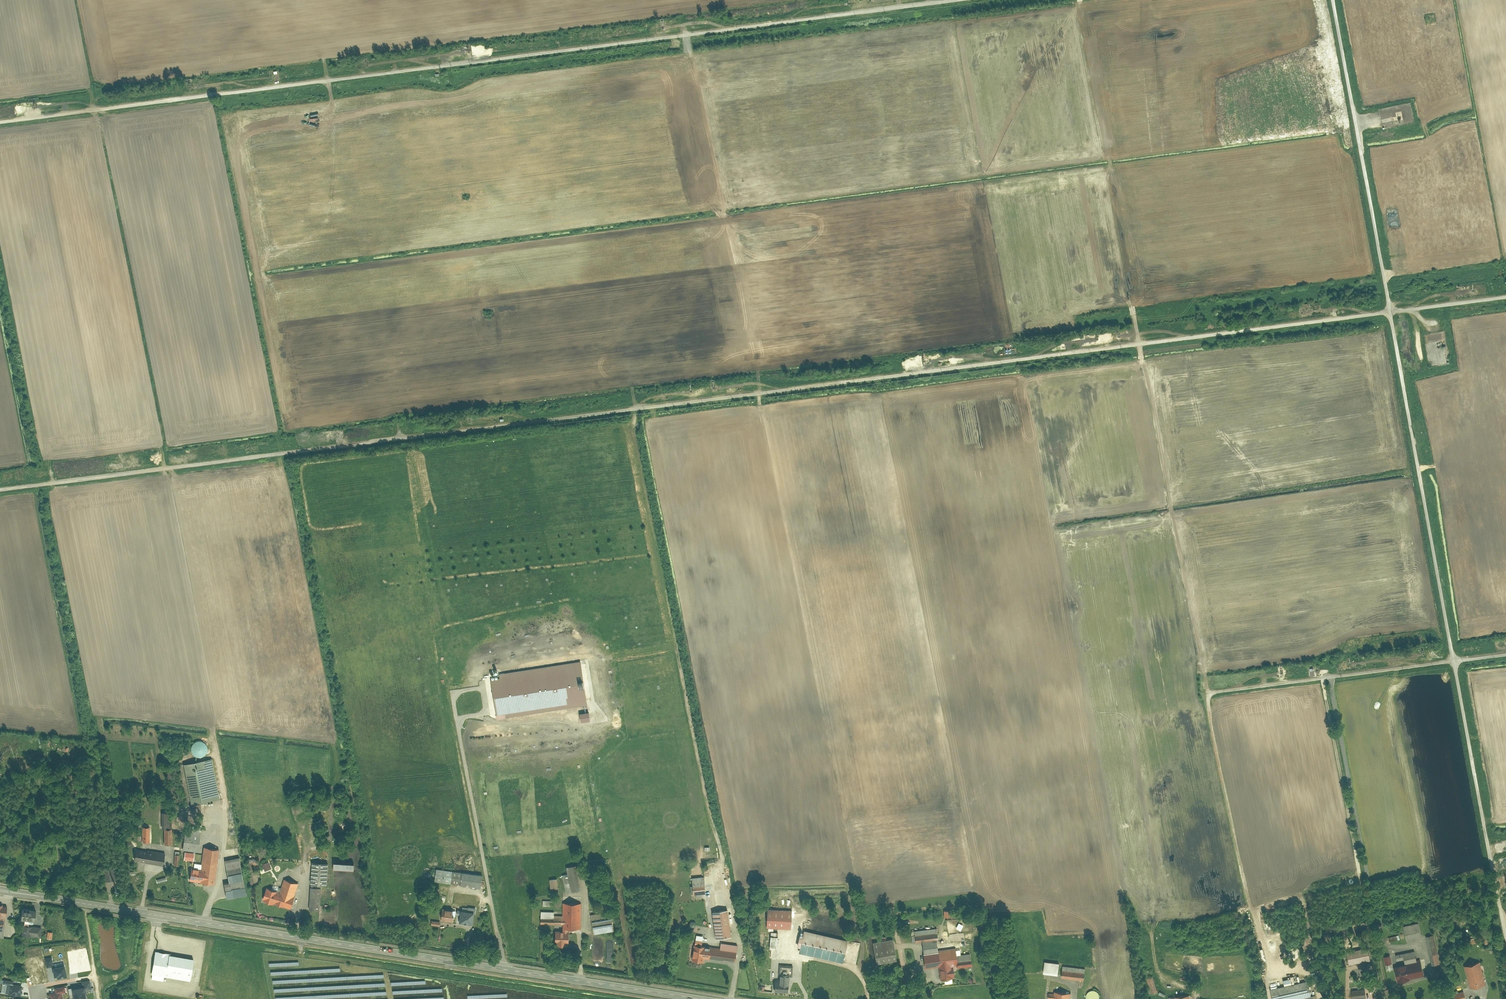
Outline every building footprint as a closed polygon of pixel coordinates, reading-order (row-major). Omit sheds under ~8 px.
[(580,660),(499,674),(500,677),(491,679),(497,713),(504,712),(505,717),(587,704),(580,660)] [(579,713),(581,721),(589,720),(588,711),(579,713)] [(192,752),(193,755),(196,756),(199,757),(202,757),(204,755),(206,753),(207,750),(207,747),(206,745),(205,743),(203,741),(200,740),(197,741),(195,742),(192,744),(191,746),(191,749),(192,752)] [(212,758),(184,764),(191,804),(219,798),(212,758)] [(186,825),(183,849),(198,851),(202,825),(198,824),(198,826),(186,825)] [(164,843),(172,843),(172,828),(167,828),(164,828),(164,843)] [(192,867),(190,879),(214,883),(219,849),(204,846),(201,868),(192,867)] [(147,850),(136,849),(134,859),(146,861),(146,862),(163,865),(165,853),(147,850)] [(185,851),(184,859),(193,860),(194,853),(185,851)] [(227,897),(247,894),(240,856),(225,859),(229,881),(224,882),(227,897)] [(262,864),(265,871),(271,869),(268,861),(262,864)] [(329,863),(313,862),(311,883),(327,884),(329,863)] [(101,867),(104,880),(118,878),(116,864),(101,867)] [(562,875),(566,892),(578,889),(573,865),(566,867),(567,874),(562,875)] [(434,881),(450,883),(452,871),(436,868),(434,881)] [(450,883),(460,884),(461,872),(452,871),(450,883)] [(482,874),(461,872),(460,884),(480,887),(482,874)] [(692,885),(692,887),(704,885),(704,886),(705,885),(704,876),(691,878),(692,885)] [(556,878),(549,879),(550,890),(558,889),(556,878)] [(267,887),(263,898),(264,899),(264,900),(274,903),(274,902),(291,907),(298,883),(285,879),(282,888),(281,891),(272,889),(267,887)] [(693,893),(693,894),(705,893),(704,886),(704,885),(692,887),(693,893)] [(310,909),(320,909),(321,887),(311,886),(310,909)] [(580,903),(563,902),(563,915),(553,915),(541,915),(540,923),(563,924),(563,928),(568,928),(580,928),(580,903)] [(456,919),(458,907),(449,905),(447,918),(456,919)] [(36,909),(22,907),(21,918),(25,919),(33,920),(34,920),(36,909)] [(727,909),(712,911),(716,938),(731,936),(727,909)] [(791,910),(767,909),(766,927),(790,928),(791,910)] [(459,922),(472,924),(474,912),(461,910),(459,922)] [(593,933),(613,930),(610,911),(590,914),(593,933)] [(1403,926),(1406,938),(1422,934),(1419,922),(1403,926)] [(24,925),(23,925),(22,934),(29,935),(30,934),(40,936),(42,927),(33,926),(31,925),(31,926),(24,925)] [(914,931),(915,936),(937,933),(936,927),(914,931)] [(558,945),(568,945),(568,928),(563,928),(563,930),(555,930),(555,942),(558,942),(558,945)] [(847,940),(804,930),(802,936),(799,935),(796,946),(800,947),(799,952),(842,962),(847,940)] [(915,942),(921,941),(936,939),(937,938),(937,933),(915,936),(915,942)] [(1435,934),(1426,936),(1432,965),(1441,963),(1435,934)] [(770,936),(765,935),(764,948),(777,948),(777,936),(770,936)] [(896,959),(892,938),(872,942),(877,963),(896,959)] [(921,941),(923,954),(938,952),(938,950),(936,939),(921,941)] [(720,945),(720,947),(736,950),(735,950),(736,950),(737,944),(720,942),(720,945)] [(694,943),(691,959),(703,961),(703,957),(709,958),(710,946),(701,945),(694,944),(694,943)] [(716,947),(710,946),(709,958),(722,960),(723,959),(734,960),(735,950),(736,950),(720,947),(716,947)] [(1288,954),(1293,960),(1304,953),(1299,946),(1288,954)] [(923,954),(925,967),(939,965),(941,979),(945,979),(951,978),(952,977),(952,976),(954,976),(952,965),(956,964),(956,963),(957,963),(956,955),(955,950),(955,947),(938,950),(938,952),(923,954)] [(1367,947),(1347,951),(1349,964),(1370,960),(1367,947)] [(1404,959),(1405,964),(1417,961),(1417,960),(1415,950),(1396,955),(1397,961),(1404,959)] [(155,951),(152,973),(190,979),(193,958),(170,954),(170,953),(155,951)] [(960,954),(956,955),(957,963),(971,961),(969,953),(960,954)] [(1387,971),(1394,969),(1390,955),(1383,957),(1387,971)] [(47,968),(52,967),(53,967),(52,956),(45,958),(47,968)] [(1398,981),(1424,975),(1420,959),(1417,960),(1417,961),(1405,964),(1395,966),(1398,981)] [(1059,963),(1045,961),(1043,973),(1058,974),(1059,963)] [(1464,966),(1470,988),(1486,983),(1480,961),(1464,966)] [(53,967),(52,967),(54,976),(57,976),(57,978),(67,976),(65,965),(53,967)] [(780,965),(779,973),(789,974),(789,976),(792,976),(792,965),(780,965)] [(1063,966),(1062,977),(1084,979),(1085,968),(1063,966)] [(779,973),(779,981),(788,982),(789,976),(789,974),(779,973)] [(1151,993),(1157,991),(1153,976),(1146,978),(1151,993)] [(81,981),(83,986),(84,986),(85,989),(91,988),(90,981),(87,979),(81,981)] [(1272,998),(1292,998),(1311,995),(1308,980),(1302,982),(1292,984),(1284,986),(1270,989),(1272,998)] [(779,981),(775,981),(774,991),(787,992),(788,982),(779,981)] [(4,995),(21,998),(22,987),(6,984),(4,995)] [(62,996),(61,996),(61,992),(65,992),(64,985),(55,987),(56,992),(50,993),(51,998),(63,998),(62,996)] [(72,988),(74,998),(86,998),(85,989),(84,986),(83,986),(72,988)] [(1364,988),(1352,990),(1353,998),(1366,997),(1364,988)] [(1454,993),(1456,998),(1466,998),(1463,990),(1454,993)] [(1054,991),(1054,994),(1049,993),(1049,998),(1054,998),(1070,998),(1071,992),(1054,991)]
